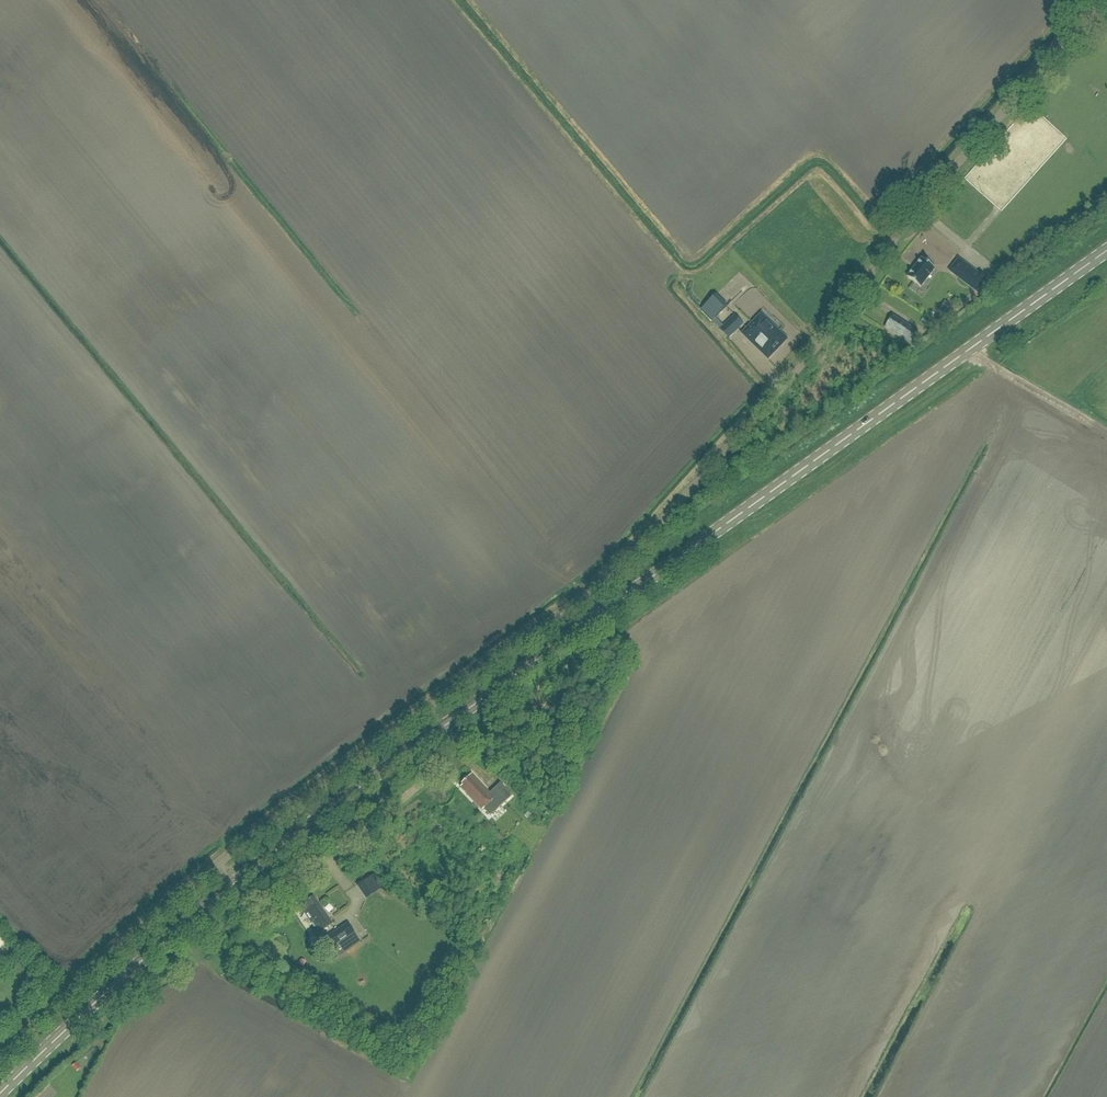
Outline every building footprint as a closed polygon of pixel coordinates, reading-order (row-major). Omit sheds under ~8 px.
[(922,259),(907,278),(921,288),(935,269),(922,259)] [(949,272),(978,294),(988,281),(978,273),(978,274),(959,259),(949,272)] [(729,338),(743,324),(735,317),(722,331),(729,338)] [(776,334),(763,322),(754,331),(752,329),(750,331),(749,330),(744,334),(761,351),(763,349),(770,356),(786,340),(778,332),(776,334)] [(1085,422),(1095,426),(1097,421),(1088,416),(1085,422)] [(490,794),(471,775),(461,785),(462,786),(460,788),(482,811),(484,809),(490,816),(509,797),(499,786),(490,794)] [(368,896),(384,884),(376,873),(360,884),(368,896)] [(330,893),(331,895),(323,901),(328,907),(334,903),(337,907),(352,897),(342,884),(330,893)] [(318,934),(332,924),(313,896),(302,904),(303,906),(301,908),(318,934)] [(354,934),(352,932),(347,925),(323,941),(329,951),(342,942),(354,934)] [(354,934),(342,942),(348,951),(360,943),(354,934)]
